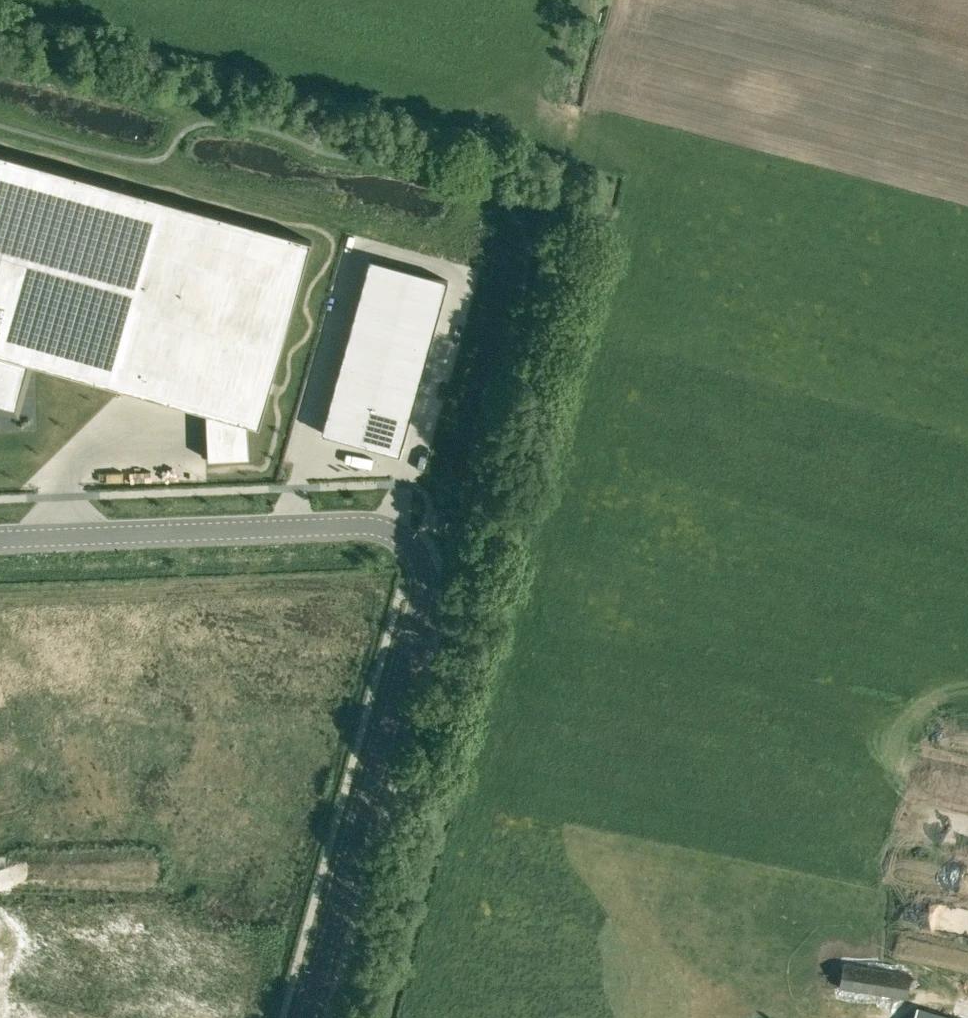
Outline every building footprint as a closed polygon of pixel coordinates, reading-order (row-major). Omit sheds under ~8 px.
[(16,406),(29,360),(33,362),(33,361),(207,410),(209,458),(249,456),(248,422),(259,425),(312,239),(0,152),(0,402),(16,406)] [(333,393),(322,432),(361,443),(400,453),(416,395),(421,376),(427,357),(432,337),(448,279),(409,269),(370,258),(354,316),(349,335),(341,364),(333,393)] [(784,953),(765,1017),(967,1017),(967,1006),(784,953)]
